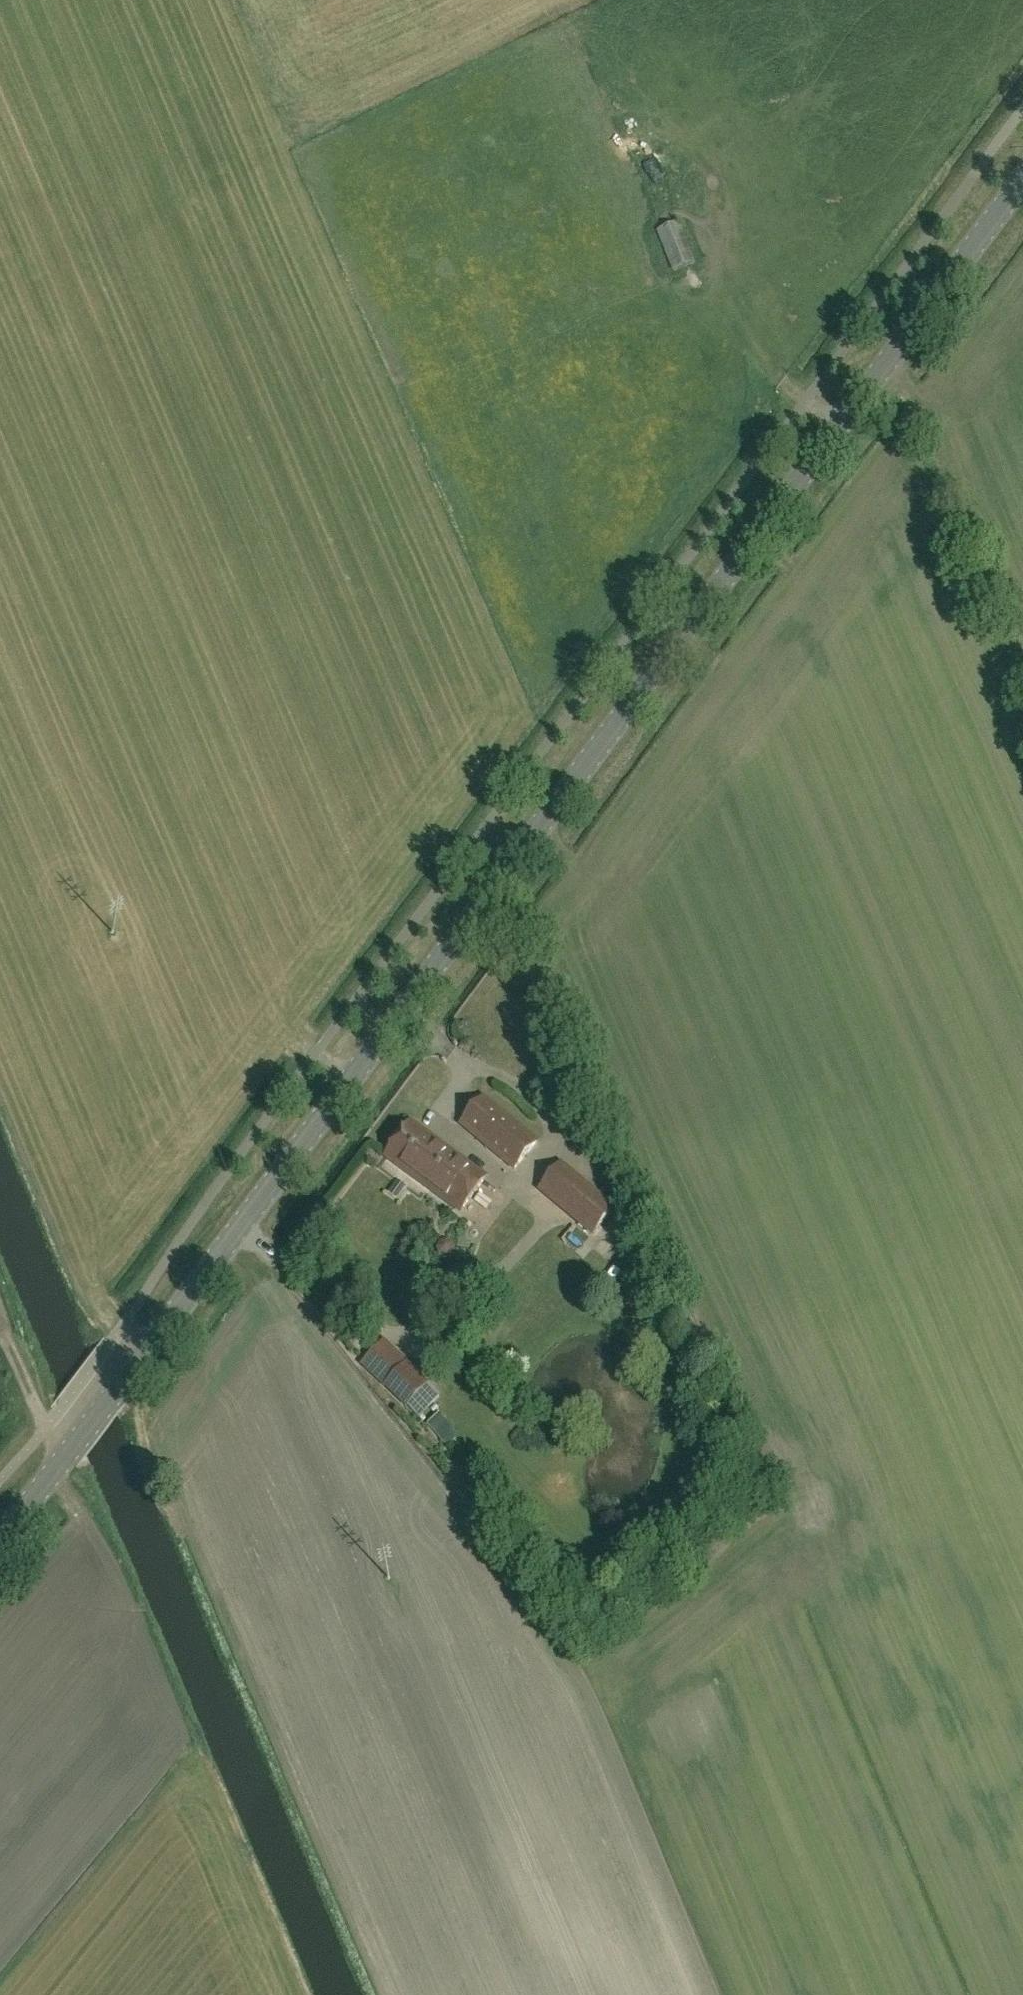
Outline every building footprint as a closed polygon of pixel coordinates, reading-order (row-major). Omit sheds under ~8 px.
[(658,231),(673,272),(696,263),(680,223),(658,231)] [(536,1142),(485,1099),(464,1123),(515,1167),(536,1142)] [(486,1178),(412,1123),(388,1156),(462,1210),(486,1178)] [(538,1190),(571,1218),(592,1237),(617,1208),(562,1162),(538,1190)] [(361,1367),(385,1388),(409,1361),(385,1340),(361,1367)]
